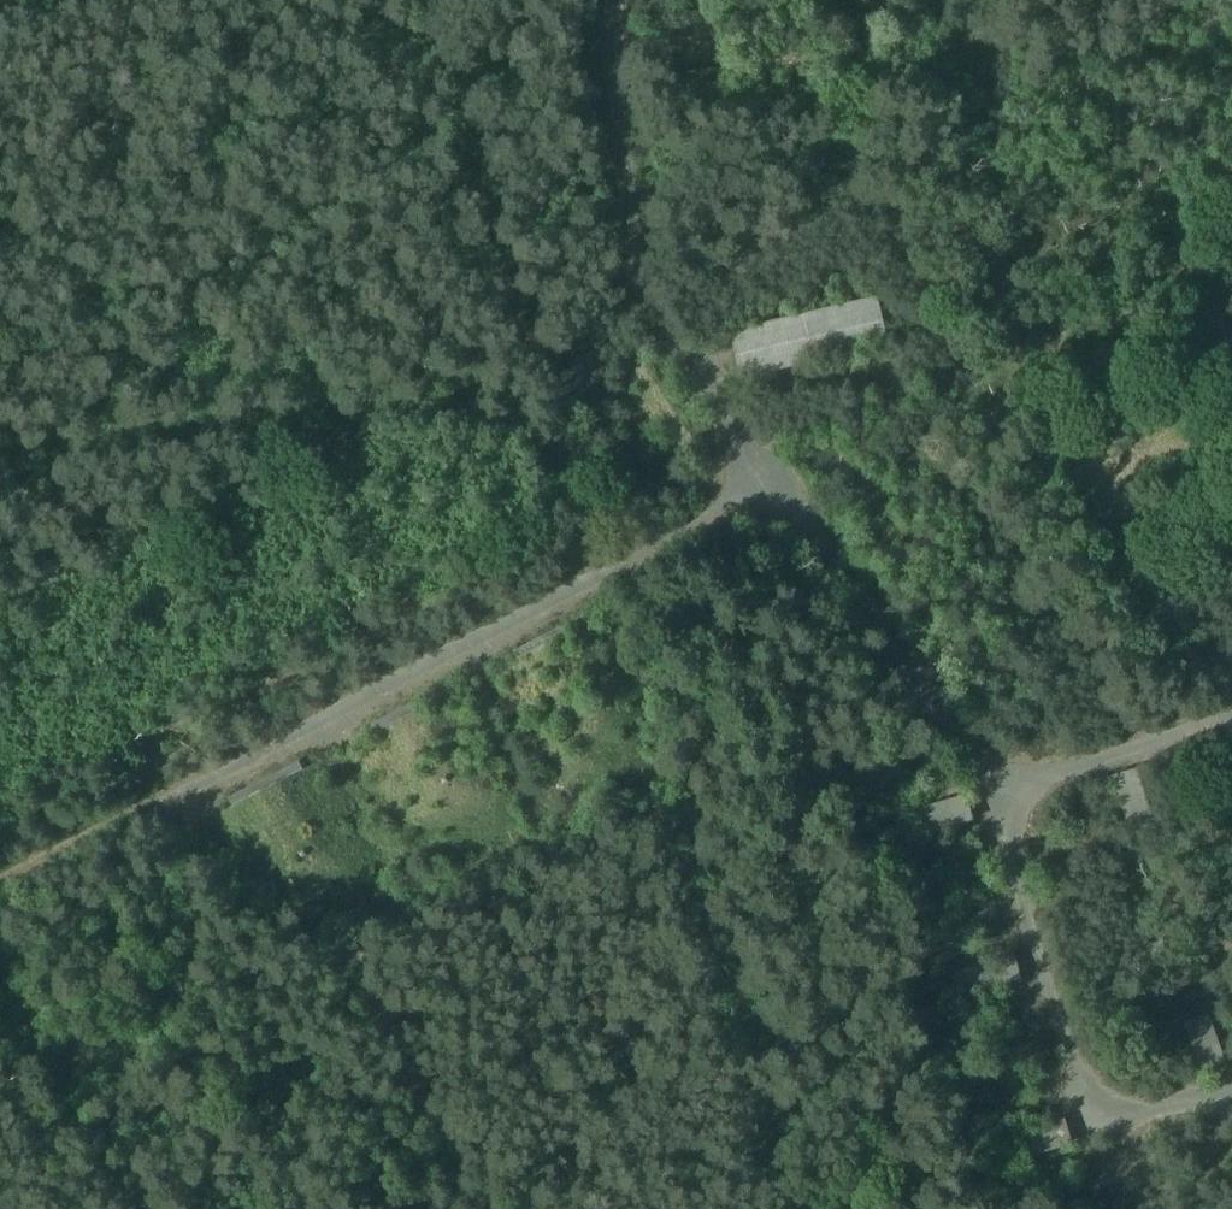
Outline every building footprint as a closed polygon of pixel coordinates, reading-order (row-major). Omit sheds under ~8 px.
[(728,331),(740,383),(891,349),(879,297),(728,331)] [(910,818),(915,838),(964,826),(959,805),(910,818)] [(1181,1032),(1195,1076),(1218,1068),(1205,1025),(1181,1032)] [(1011,1141),(1017,1162),(1064,1150),(1059,1129),(1011,1141)]
